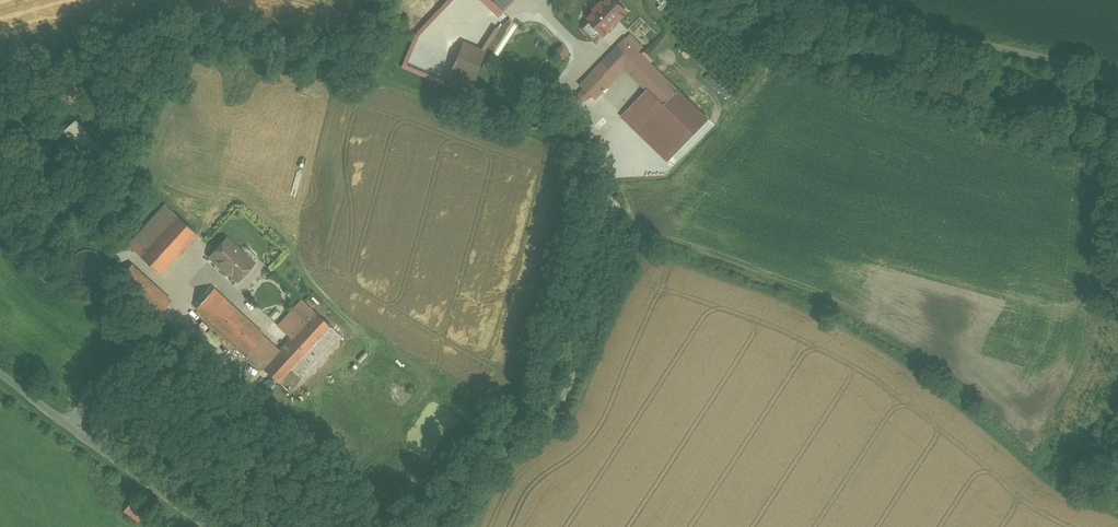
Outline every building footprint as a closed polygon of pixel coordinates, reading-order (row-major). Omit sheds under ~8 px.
[(502,11),(512,0),(491,0),(502,11)] [(578,25),(597,43),(631,8),(623,0),(603,0),(578,25)] [(678,91),(625,40),(580,86),(594,99),(625,67),(664,105),(678,91)] [(553,51),(557,56),(563,52),(559,47),(553,51)] [(547,78),(538,82),(544,93),(553,88),(547,78)] [(57,129),(79,161),(93,151),(71,120),(57,129)] [(165,205),(128,245),(140,256),(177,215),(165,205)] [(177,215),(140,256),(159,273),(196,233),(177,215)] [(254,263),(227,238),(211,256),(238,281),(254,263)] [(95,252),(93,251),(90,250),(87,250),(84,250),(81,251),(79,252),(77,253),(75,255),(74,256),(73,258),(72,260),(71,262),(71,263),(71,265),(71,267),(71,269),(72,271),(72,273),(74,275),(75,277),(77,279),(78,279),(79,280),(81,281),(83,282),(86,282),(88,283),(92,282),(95,281),(97,279),(99,278),(101,276),(102,274),(103,271),(103,270),(104,268),(104,265),(104,263),(103,261),(102,259),(101,257),(100,256),(99,254),(97,253),(95,252)] [(167,306),(127,270),(119,279),(159,315),(167,306)] [(256,327),(214,288),(196,307),(247,354),(264,335),(256,328),(256,327)] [(302,300),(279,325),(292,337),(315,312),(302,300)] [(292,337),(263,368),(289,392),(341,336),(315,312),(292,337)] [(120,512),(136,521),(144,507),(127,498),(120,512)]
